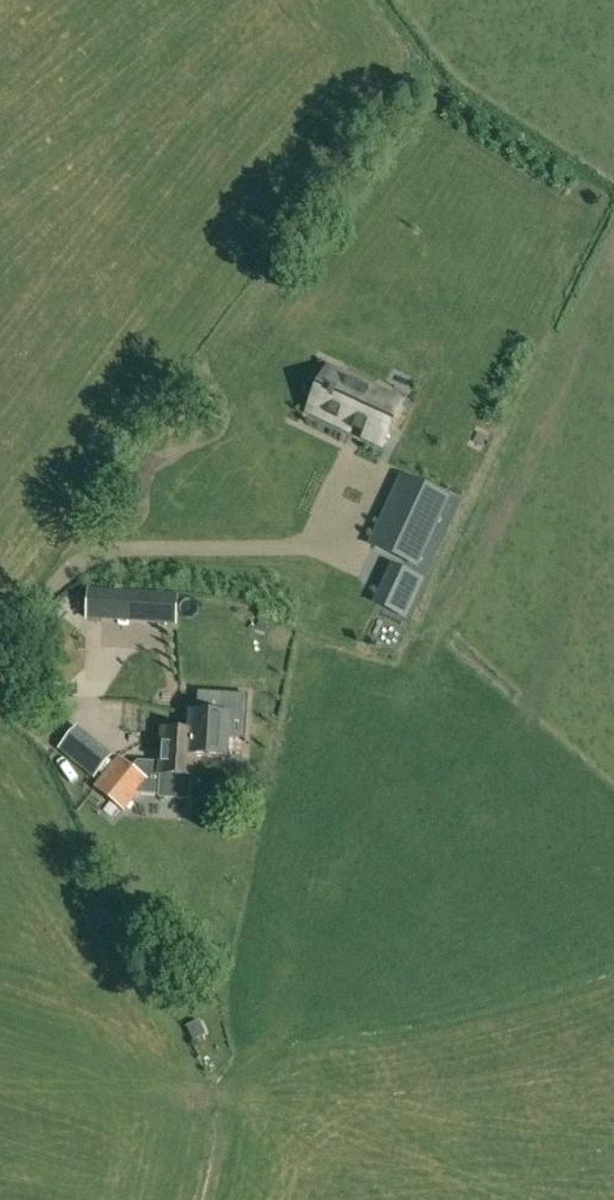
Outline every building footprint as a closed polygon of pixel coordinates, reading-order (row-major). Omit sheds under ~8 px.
[(329,370),(311,411),(381,443),(399,402),(329,370)] [(406,473),(373,544),(417,564),(450,493),(406,473)] [(416,593),(422,580),(400,570),(394,583),(416,593)] [(147,592),(145,621),(175,623),(176,594),(147,592)] [(192,733),(191,755),(195,756),(226,758),(229,716),(236,717),(237,697),(199,695),(198,714),(193,714),(192,733)] [(164,732),(162,770),(160,797),(190,799),(191,777),(194,777),(195,756),(191,755),(192,733),(164,732)] [(118,760),(97,787),(125,810),(136,796),(147,783),(132,772),(118,760)]
